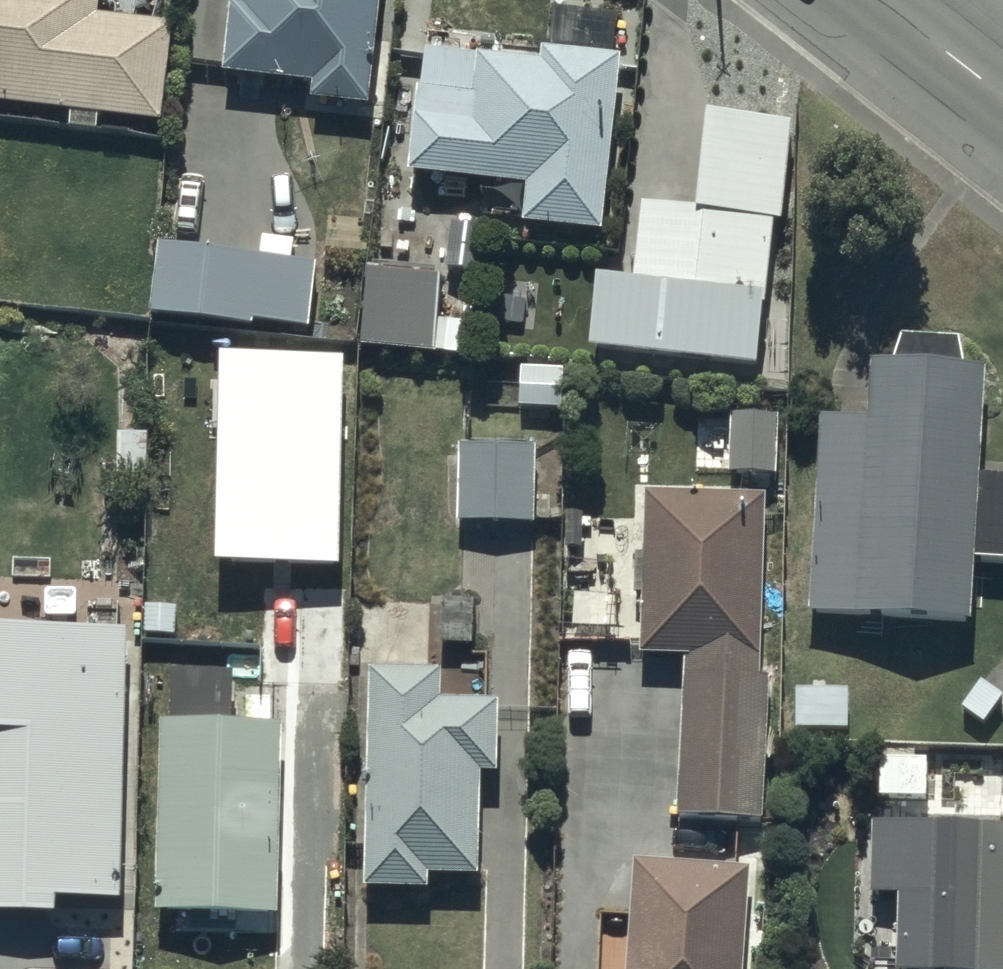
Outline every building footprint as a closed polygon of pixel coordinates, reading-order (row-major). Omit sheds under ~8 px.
[(170,116),(181,17),(105,8),(105,0),(0,0),(0,98),(170,116)] [(240,9),(228,8),(222,81),(309,89),(308,108),(369,113),(379,0),(240,0),(240,9)] [(479,88),(423,82),(414,166),(535,178),(531,218),(611,226),(629,49),(551,42),(550,50),(484,44),(479,88)] [(638,271),(602,267),(594,343),(767,362),(793,115),(719,107),(709,204),(646,198),(638,271)] [(322,255),(162,238),(155,308),(314,326),(322,255)] [(445,269),(371,263),(365,344),(439,350),(445,269)] [(861,330),(858,402),(809,400),(800,615),(988,623),(990,565),(1002,566),(1002,468),(994,468),(1000,337),(861,330)] [(568,363),(523,360),(520,404),(566,406),(568,363)] [(778,406),(730,406),(730,468),(778,468),(778,406)] [(541,443),(457,443),(458,529),(541,529),(541,443)] [(778,496),(647,490),(644,664),(689,665),(687,812),(772,814),(778,496)] [(348,549),(258,547),(255,694),(345,696),(348,549)] [(5,617),(0,801),(0,906),(62,908),(63,892),(129,894),(136,621),(5,617)] [(439,674),(367,672),(363,897),(432,898),(432,883),(482,884),(484,779),(500,779),(501,705),(439,704),(439,674)] [(326,730),(156,727),(151,923),(277,926),(279,837),(323,838),(326,730)] [(909,811),(902,967),(938,968),(1002,968),(1002,815),(909,811)] [(636,869),(636,968),(753,968),(753,869),(636,869)]
